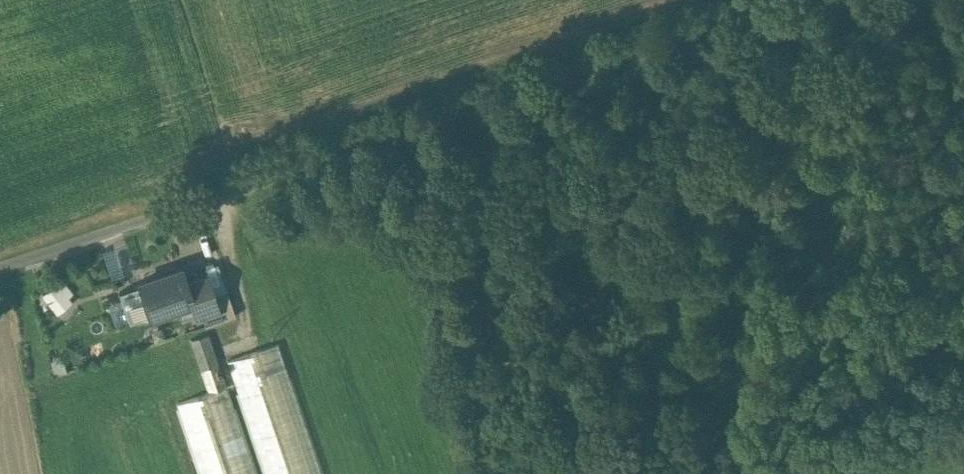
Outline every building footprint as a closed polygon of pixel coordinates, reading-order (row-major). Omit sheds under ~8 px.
[(133,266),(122,242),(105,249),(115,274),(133,266)] [(180,267),(139,281),(150,315),(191,301),(192,300),(185,281),(180,267)] [(206,274),(185,281),(192,300),(191,301),(196,316),(201,314),(218,308),(213,293),(206,274)] [(83,307),(61,277),(42,290),(65,320),(83,307)] [(226,288),(213,293),(218,308),(201,314),(205,325),(234,315),(226,288)] [(208,333),(189,339),(207,391),(226,385),(208,333)] [(226,360),(264,473),(321,473),(277,343),(226,360)] [(175,402),(199,473),(256,473),(226,385),(207,391),(197,395),(175,402)]
